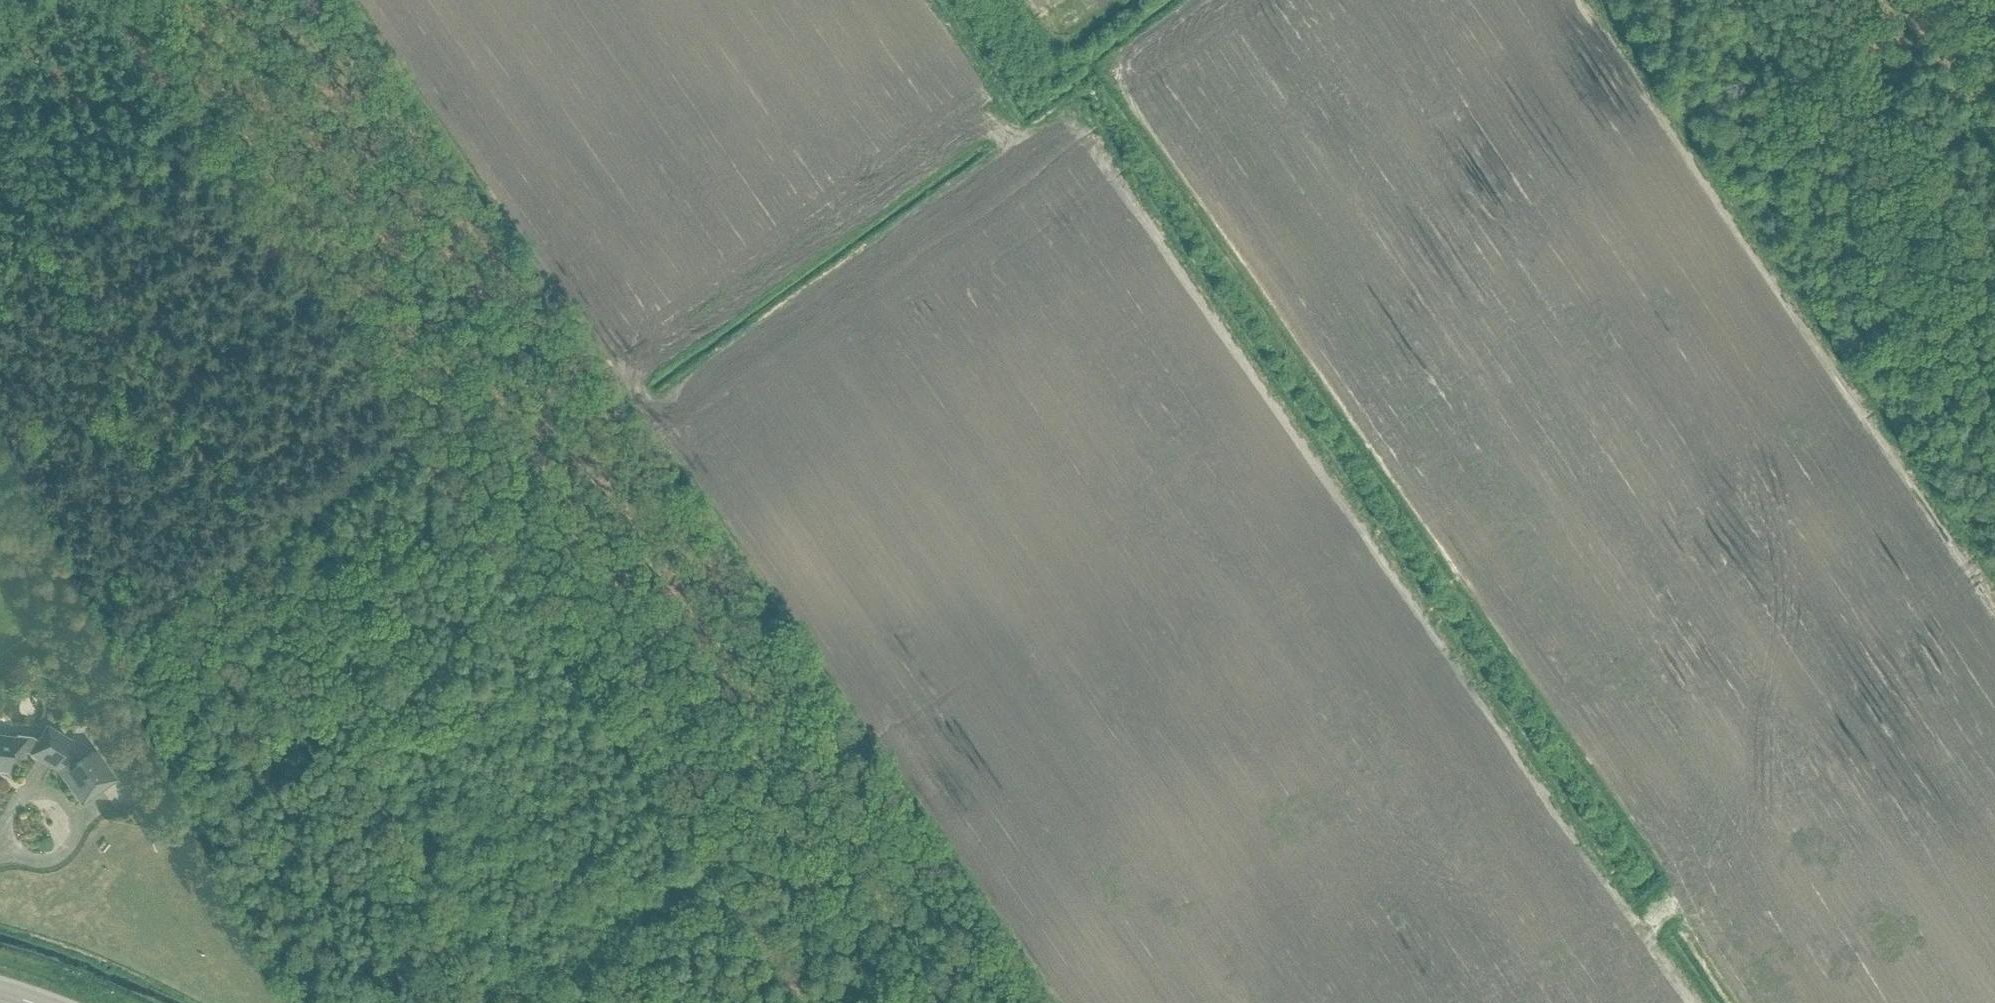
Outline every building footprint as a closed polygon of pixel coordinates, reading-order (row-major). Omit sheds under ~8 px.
[(113,778),(93,750),(72,764),(67,758),(60,753),(68,740),(46,726),(37,740),(30,735),(16,734),(15,739),(0,737),(0,767),(6,768),(7,755),(19,756),(20,750),(30,751),(30,752),(57,768),(80,801),(113,778)] [(147,835),(154,850),(166,844),(158,829),(147,835)]
